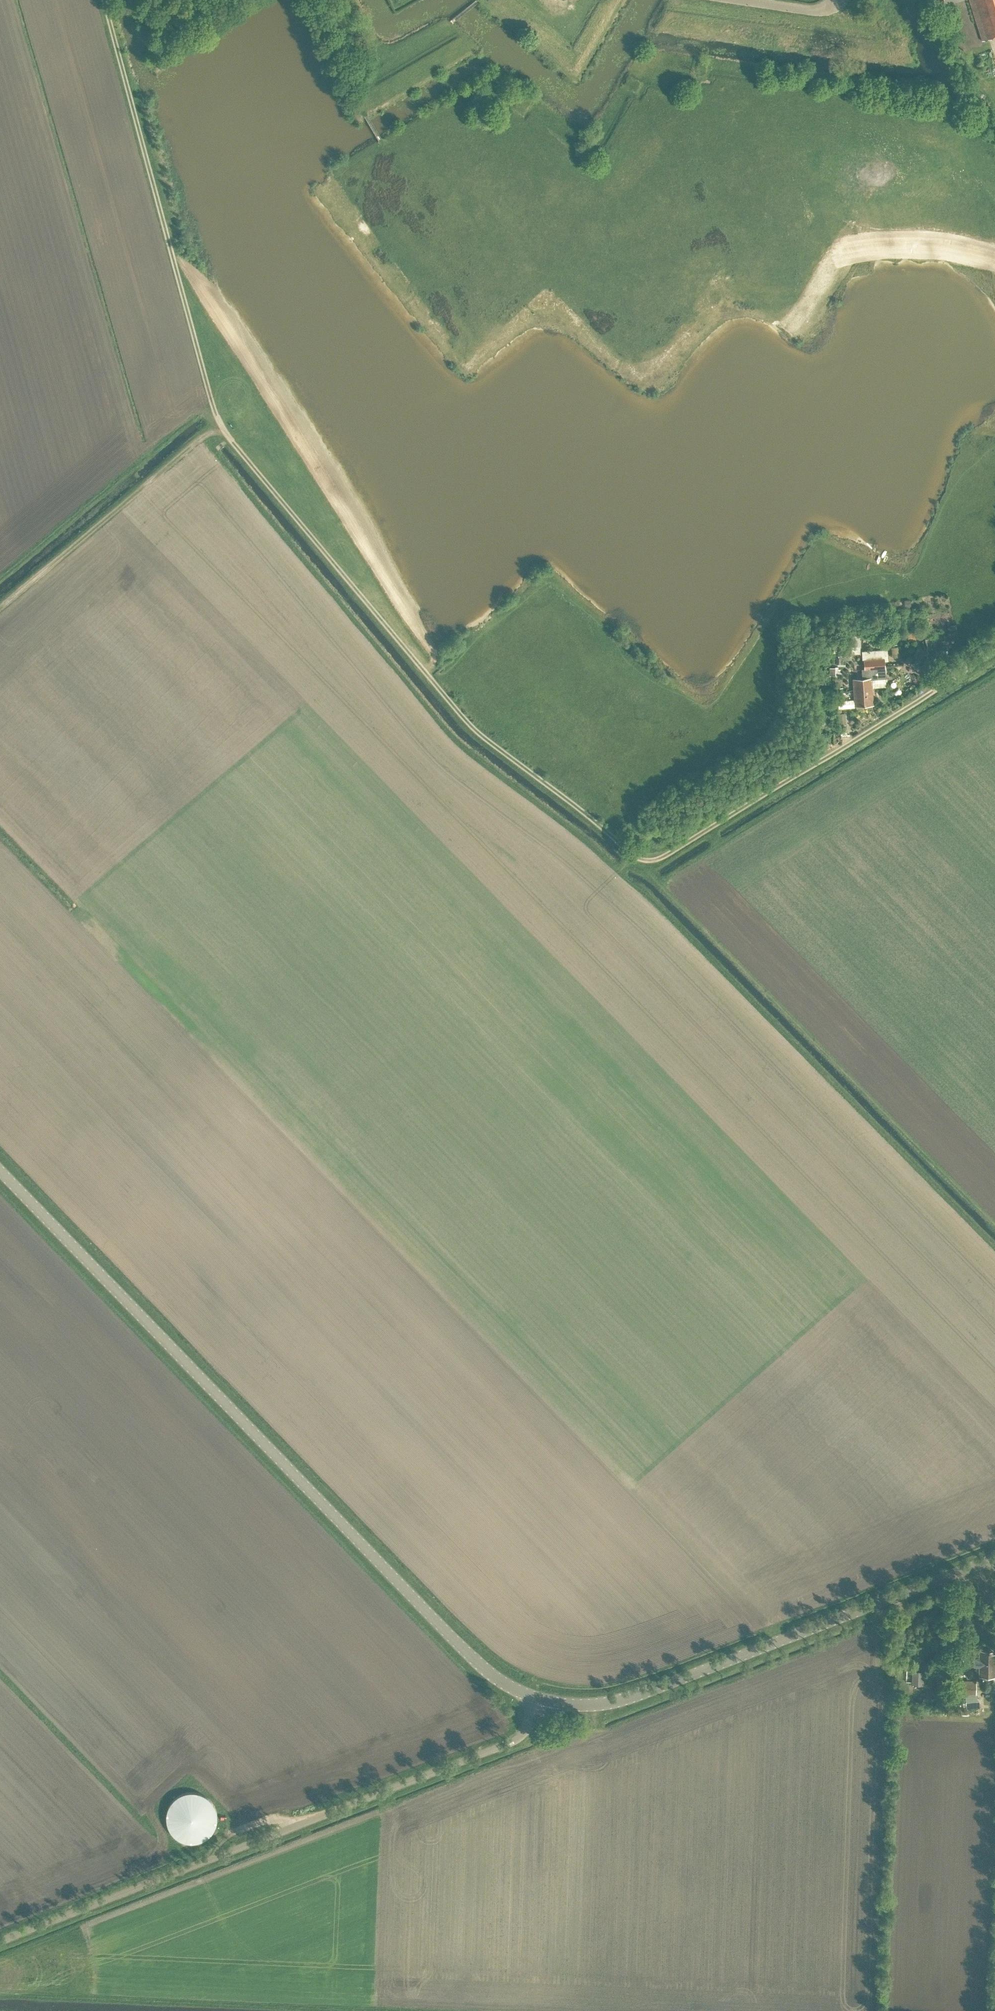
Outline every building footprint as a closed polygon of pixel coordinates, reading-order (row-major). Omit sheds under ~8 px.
[(982,41),(994,37),(994,0),(970,0),(982,41)] [(944,646),(941,634),(926,638),(930,650),(944,646)] [(939,660),(948,658),(946,649),(937,651),(939,660)] [(863,659),(864,670),(885,669),(884,657),(863,659)] [(871,678),(853,679),(855,706),(873,704),(871,678)] [(840,712),(840,723),(848,723),(848,712),(840,712)] [(979,1676),(994,1676),(994,1654),(993,1654),(993,1651),(979,1651),(979,1658),(975,1658),(974,1660),(974,1666),(975,1667),(979,1667),(979,1676)] [(937,1668),(936,1692),(945,1693),(945,1680),(946,1668),(937,1668)] [(914,1670),(913,1684),(925,1685),(926,1670),(914,1670)] [(975,1681),(945,1680),(945,1693),(975,1693),(975,1681)]
